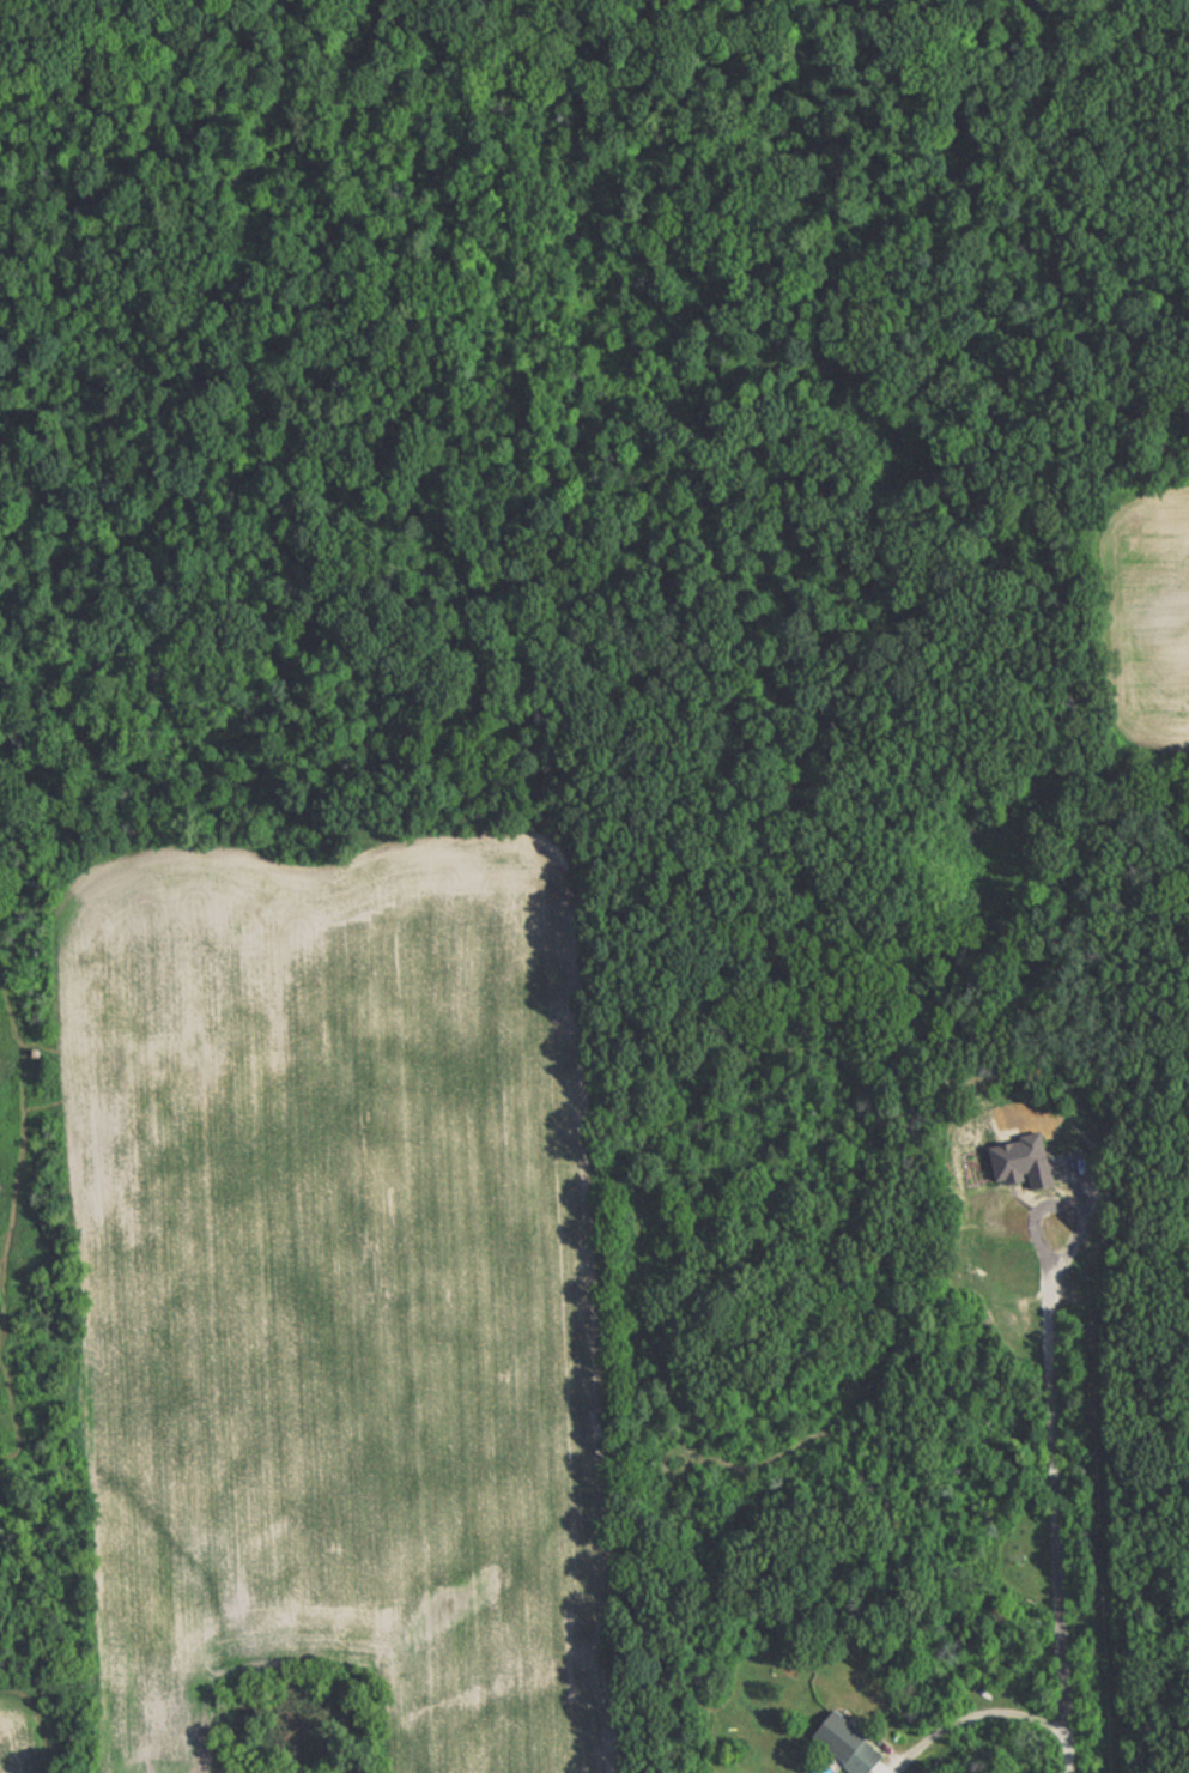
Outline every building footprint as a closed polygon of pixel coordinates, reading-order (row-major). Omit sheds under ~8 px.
[(834,1706),(811,1735),(859,1772),(870,1772),(888,1750),(834,1706)]
